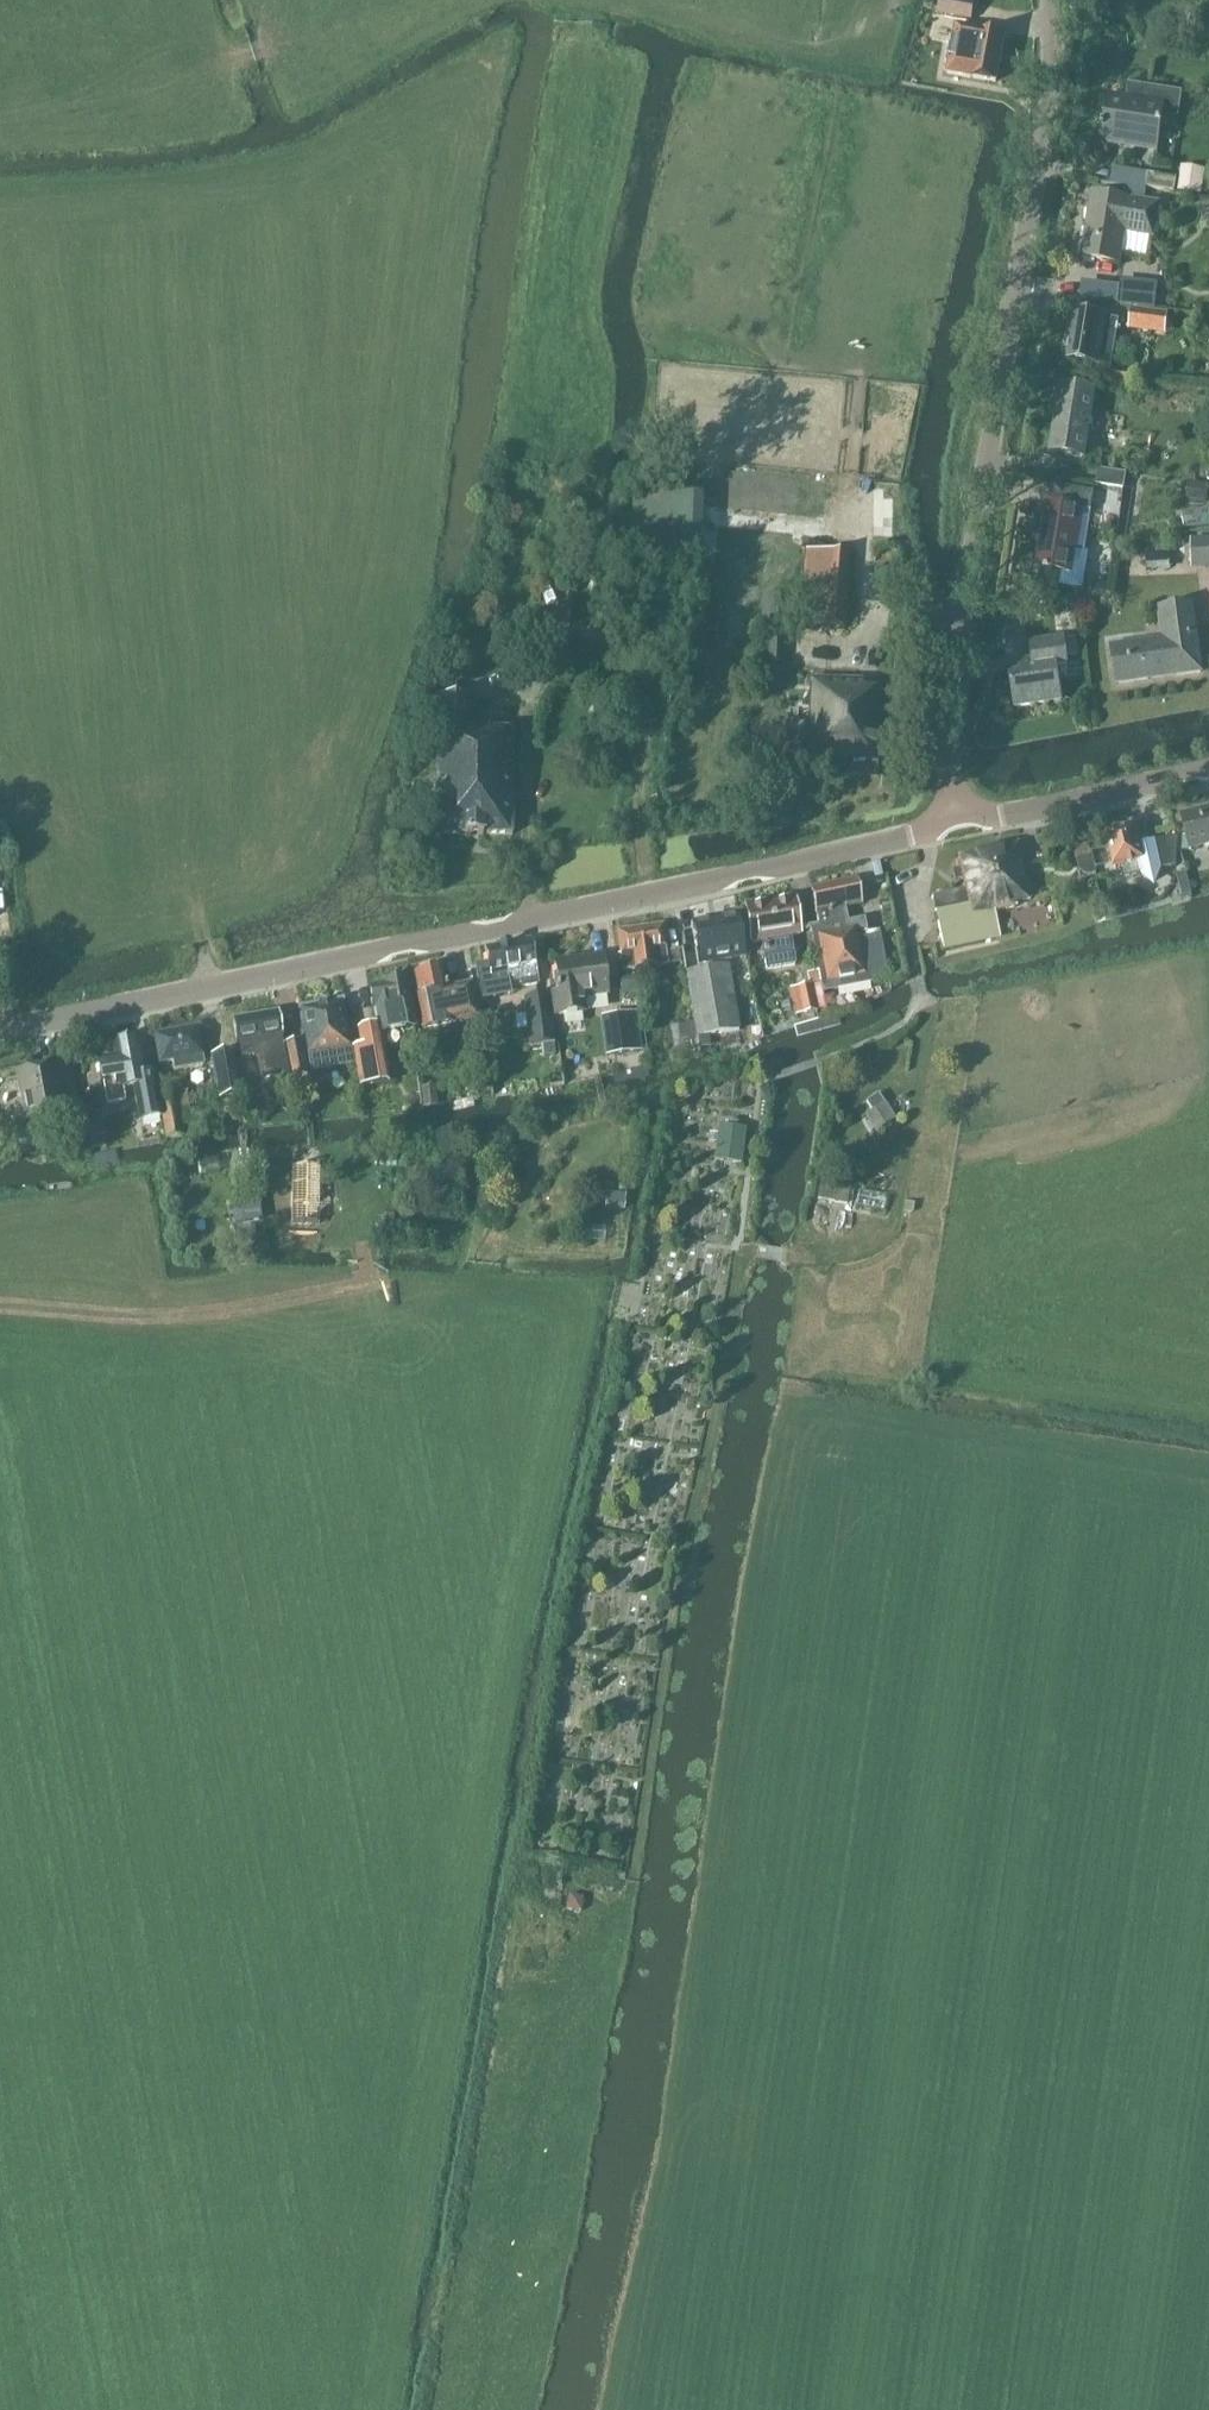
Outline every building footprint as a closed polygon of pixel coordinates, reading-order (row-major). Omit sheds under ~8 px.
[(939,15),(958,18),(970,20),(973,21),(976,2),(967,0),(941,0),(939,15)] [(957,27),(948,74),(997,82),(1005,35),(968,29),(957,27)] [(1126,102),(1108,99),(1101,144),(1121,148),(1123,140),(1158,146),(1162,121),(1179,118),(1183,93),(1128,84),(1126,102)] [(1182,171),(1179,192),(1201,196),(1205,174),(1182,171)] [(1176,178),(1151,175),(1147,191),(1173,194),(1176,178)] [(1127,188),(1125,200),(1144,203),(1146,191),(1127,188)] [(1153,238),(1158,205),(1144,203),(1125,200),(1092,195),(1082,259),(1121,265),(1125,233),(1153,238)] [(1125,281),(1122,306),(1133,307),(1157,310),(1160,285),(1125,281)] [(1133,307),(1130,327),(1155,330),(1157,310),(1133,307)] [(1119,321),(1073,313),(1066,360),(1112,368),(1119,321)] [(1085,458),(1095,391),(1063,386),(1052,453),(1085,458)] [(1123,489),(1126,474),(1100,471),(1097,486),(1123,489)] [(1187,500),(1207,503),(1208,493),(1208,485),(1190,482),(1187,500)] [(1056,485),(1053,501),(1047,501),(1036,568),(1071,574),(1082,509),(1091,511),(1094,491),(1056,485)] [(631,552),(701,555),(704,498),(632,495),(631,552)] [(1208,568),(1208,538),(1192,538),(1192,568),(1208,568)] [(850,551),(806,548),(801,623),(845,625),(850,551)] [(1092,589),(1091,598),(1106,599),(1107,584),(1099,583),(1092,589)] [(783,665),(788,598),(765,596),(760,663),(783,665)] [(1170,639),(1112,648),(1117,685),(1150,680),(1149,675),(1175,671),(1176,674),(1202,670),(1192,603),(1160,608),(1165,627),(1168,626),(1170,639)] [(1077,640),(1064,642),(1067,659),(1079,657),(1077,640)] [(1023,677),(1012,678),(1016,709),(1062,702),(1058,671),(1068,669),(1067,661),(1067,659),(1064,642),(1033,646),(1035,662),(1021,664),(1023,677)] [(863,689),(864,681),(810,679),(806,758),(832,759),(831,771),(839,776),(847,777),(852,773),(853,761),(879,762),(882,690),(863,689)] [(451,686),(436,686),(437,834),(465,834),(465,837),(476,837),(487,837),(487,833),(513,833),(513,730),(492,730),(492,724),(475,726),(474,726),(474,698),(451,699),(451,686)] [(1183,812),(1191,849),(1208,845),(1208,806),(1183,812)] [(1113,832),(1106,833),(1114,868),(1123,866),(1126,879),(1142,875),(1154,883),(1161,871),(1177,867),(1178,839),(1145,846),(1144,842),(1141,842),(1137,826),(1122,830),(1117,829),(1113,832)] [(1187,836),(1178,838),(1182,852),(1191,850),(1187,836)] [(966,887),(934,895),(946,949),(1000,937),(995,913),(1017,907),(1016,903),(1032,900),(1031,896),(1019,842),(959,855),(966,887)] [(1091,844),(1074,848),(1077,860),(1094,856),(1091,844)] [(819,926),(810,928),(819,970),(821,982),(822,987),(869,978),(886,964),(879,932),(867,935),(864,920),(848,923),(845,908),(861,905),(856,880),(812,890),(819,926)] [(1189,885),(1181,887),(1183,896),(1191,894),(1189,885)] [(748,915),(739,917),(743,944),(761,941),(766,970),(796,965),(791,937),(801,935),(795,897),(747,905),(748,915)] [(739,915),(690,923),(694,946),(696,964),(712,962),(745,957),(743,944),(739,917),(739,915)] [(668,965),(663,924),(618,929),(623,971),(668,965)] [(489,963),(476,965),(483,1000),(511,994),(509,981),(521,979),(523,986),(539,983),(530,940),(486,948),(489,963)] [(608,994),(604,957),(557,963),(560,987),(556,987),(557,993),(554,993),(557,1016),(584,1013),(583,998),(608,994)] [(694,1015),(697,1038),(707,1036),(708,1036),(738,1032),(728,964),(687,970),(694,1015)] [(442,968),(417,973),(420,991),(418,991),(425,1030),(462,1023),(479,1020),(472,984),(455,988),(447,989),(447,985),(446,985),(442,968)] [(638,976),(621,977),(622,993),(640,992),(638,976)] [(363,1045),(354,1047),(356,1064),(361,1088),(390,1083),(382,1036),(416,1029),(406,978),(381,982),(382,985),(371,987),(379,1027),(361,1030),(363,1045)] [(821,982),(812,984),(817,1010),(827,1008),(823,993),(822,987),(821,982)] [(809,984),(798,987),(803,1013),(817,1010),(812,984),(809,984)] [(556,1043),(549,994),(525,997),(531,1046),(556,1043)] [(312,1072),(356,1064),(354,1047),(345,999),(301,1007),(312,1072)] [(632,1012),(610,1015),(615,1054),(637,1051),(632,1012)] [(284,1050),(283,1044),(277,1014),(236,1021),(242,1056),(272,1052),(284,1050)] [(203,1065),(196,1028),(157,1035),(163,1064),(175,1062),(176,1070),(203,1065)] [(707,1036),(697,1038),(698,1042),(699,1049),(709,1048),(707,1036)] [(145,1074),(139,1038),(113,1043),(115,1056),(100,1059),(109,1106),(125,1103),(123,1090),(134,1088),(140,1122),(163,1118),(154,1073),(145,1074)] [(292,1085),(309,1083),(303,1041),(285,1044),(292,1085)] [(272,1052),(261,1053),(263,1065),(267,1089),(278,1088),(292,1085),(285,1044),(283,1044),(284,1050),(272,1052)] [(214,1059),(221,1101),(241,1097),(234,1055),(214,1059)] [(55,1067),(19,1073),(28,1121),(53,1116),(56,1133),(80,1129),(74,1101),(62,1104),(55,1067)] [(436,1085),(420,1087),(424,1107),(439,1105),(436,1085)] [(190,1120),(185,1090),(161,1094),(168,1139),(183,1136),(181,1122),(190,1120)] [(82,1100),(74,1101),(80,1129),(87,1128),(82,1100)] [(885,1103),(865,1116),(875,1133),(895,1120),(885,1103)] [(98,1126),(88,1128),(92,1147),(101,1145),(98,1126)] [(721,1127),(718,1151),(742,1154),(745,1130),(721,1127)] [(38,1132),(8,1138),(10,1147),(39,1141),(38,1132)] [(322,1187),(322,1168),(292,1167),(291,1224),(321,1225),(322,1187)] [(818,1200),(846,1205),(850,1184),(822,1178),(818,1200)] [(627,1194),(607,1192),(605,1209),(625,1211),(627,1194)] [(260,1198),(241,1201),(244,1222),(263,1219),(260,1198)] [(569,1896),(568,1909),(581,1910),(582,1898),(569,1896)]
